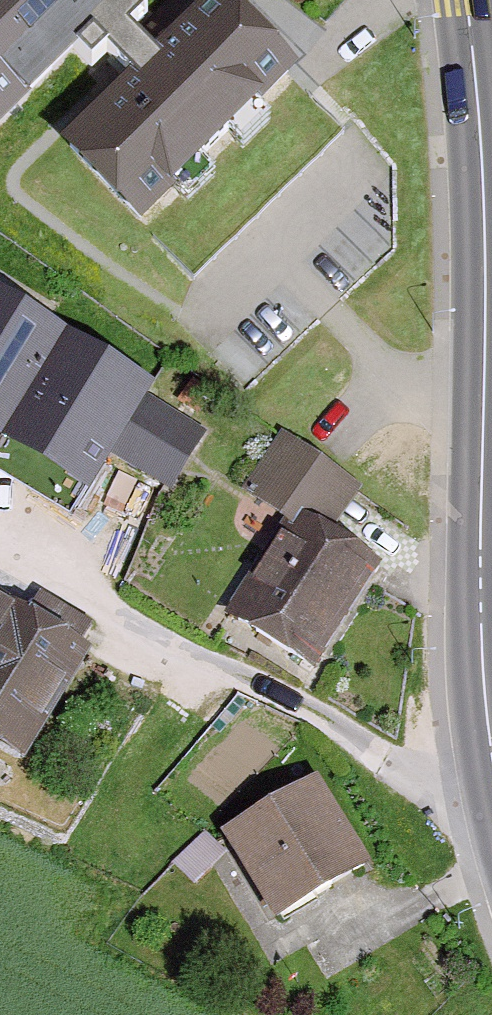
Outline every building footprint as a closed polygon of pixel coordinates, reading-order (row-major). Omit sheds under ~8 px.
[(313,95),(226,11),(74,167),(160,251),(313,95)] [(0,302),(0,434),(95,492),(133,430),(81,398),(102,364),(0,302)] [(339,546),(369,501),(281,442),(245,495),(304,535),(266,591),(256,584),(228,624),(321,687),(392,582),(339,546)] [(184,462),(164,495),(194,513),(214,480),(184,462)] [(31,779),(107,661),(92,652),(103,634),(48,598),(34,620),(0,599),(0,759),(31,779)] [(335,791),(235,847),(284,934),(385,878),(335,791)] [(202,893),(231,865),(207,839),(177,868),(202,893)]
